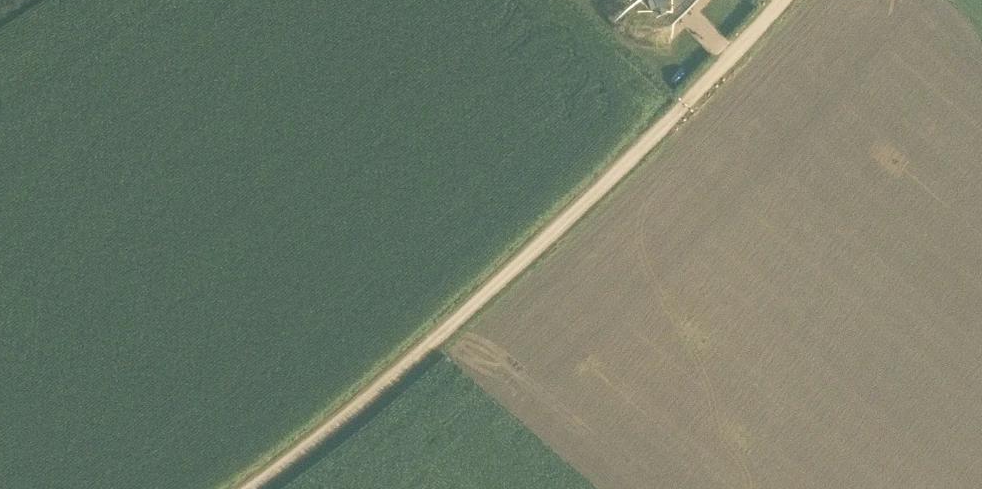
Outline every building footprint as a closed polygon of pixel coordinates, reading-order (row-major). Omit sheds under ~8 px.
[(651,9),(665,8),(675,17),(677,19),(695,0),(642,0),(651,9)]
